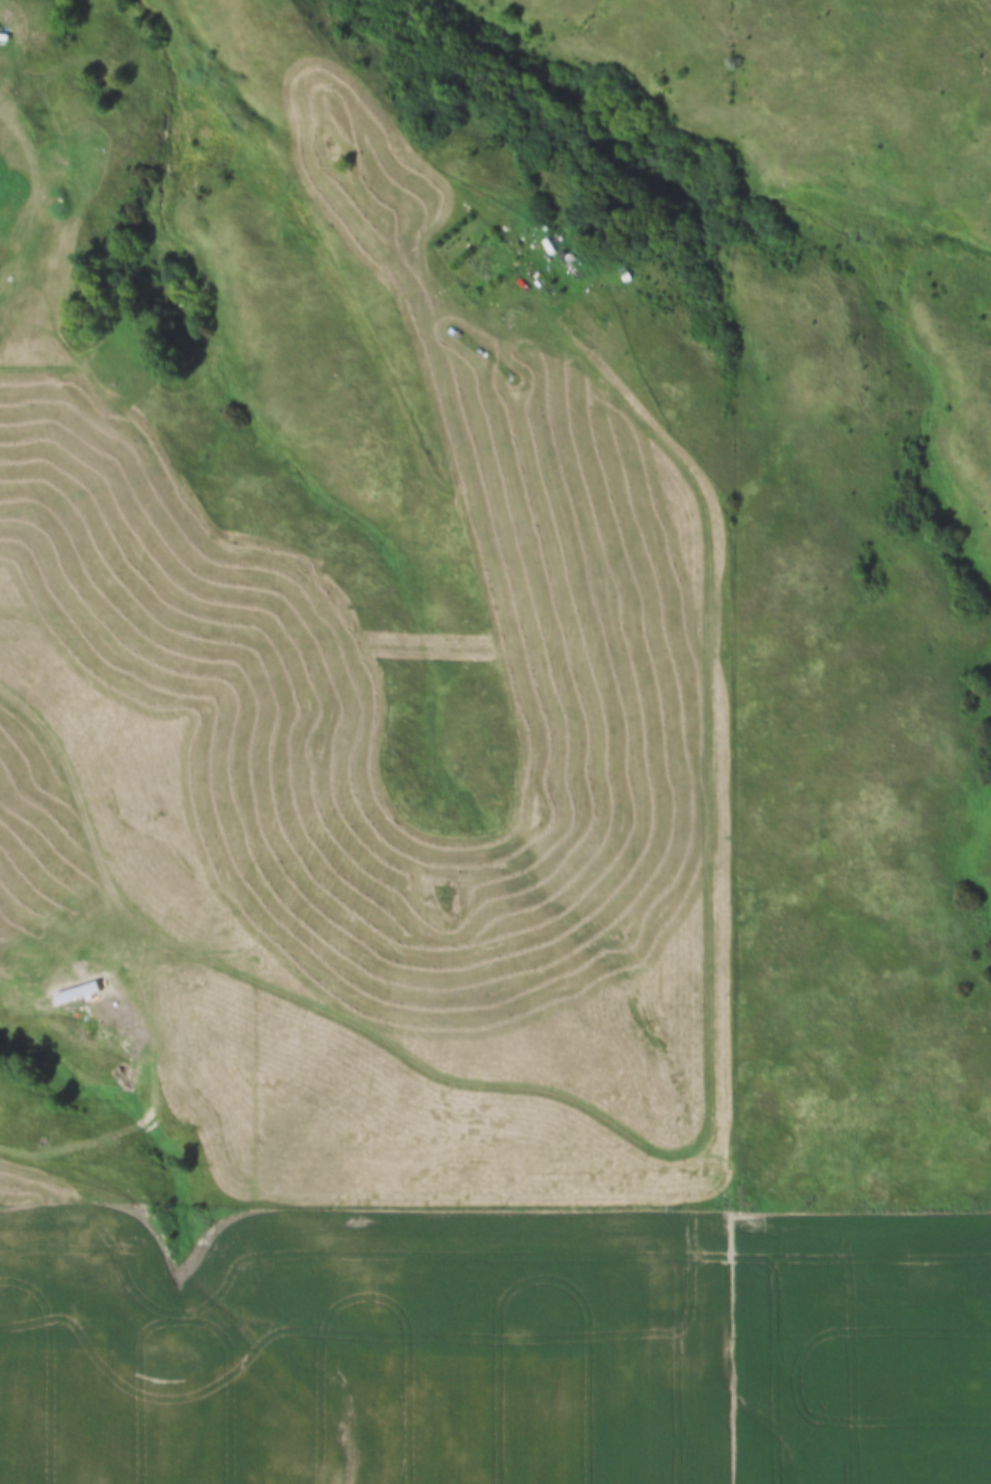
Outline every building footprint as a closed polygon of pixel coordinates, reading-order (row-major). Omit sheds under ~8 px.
[(97,958),(103,960),(100,967),(95,965),(97,958)]
